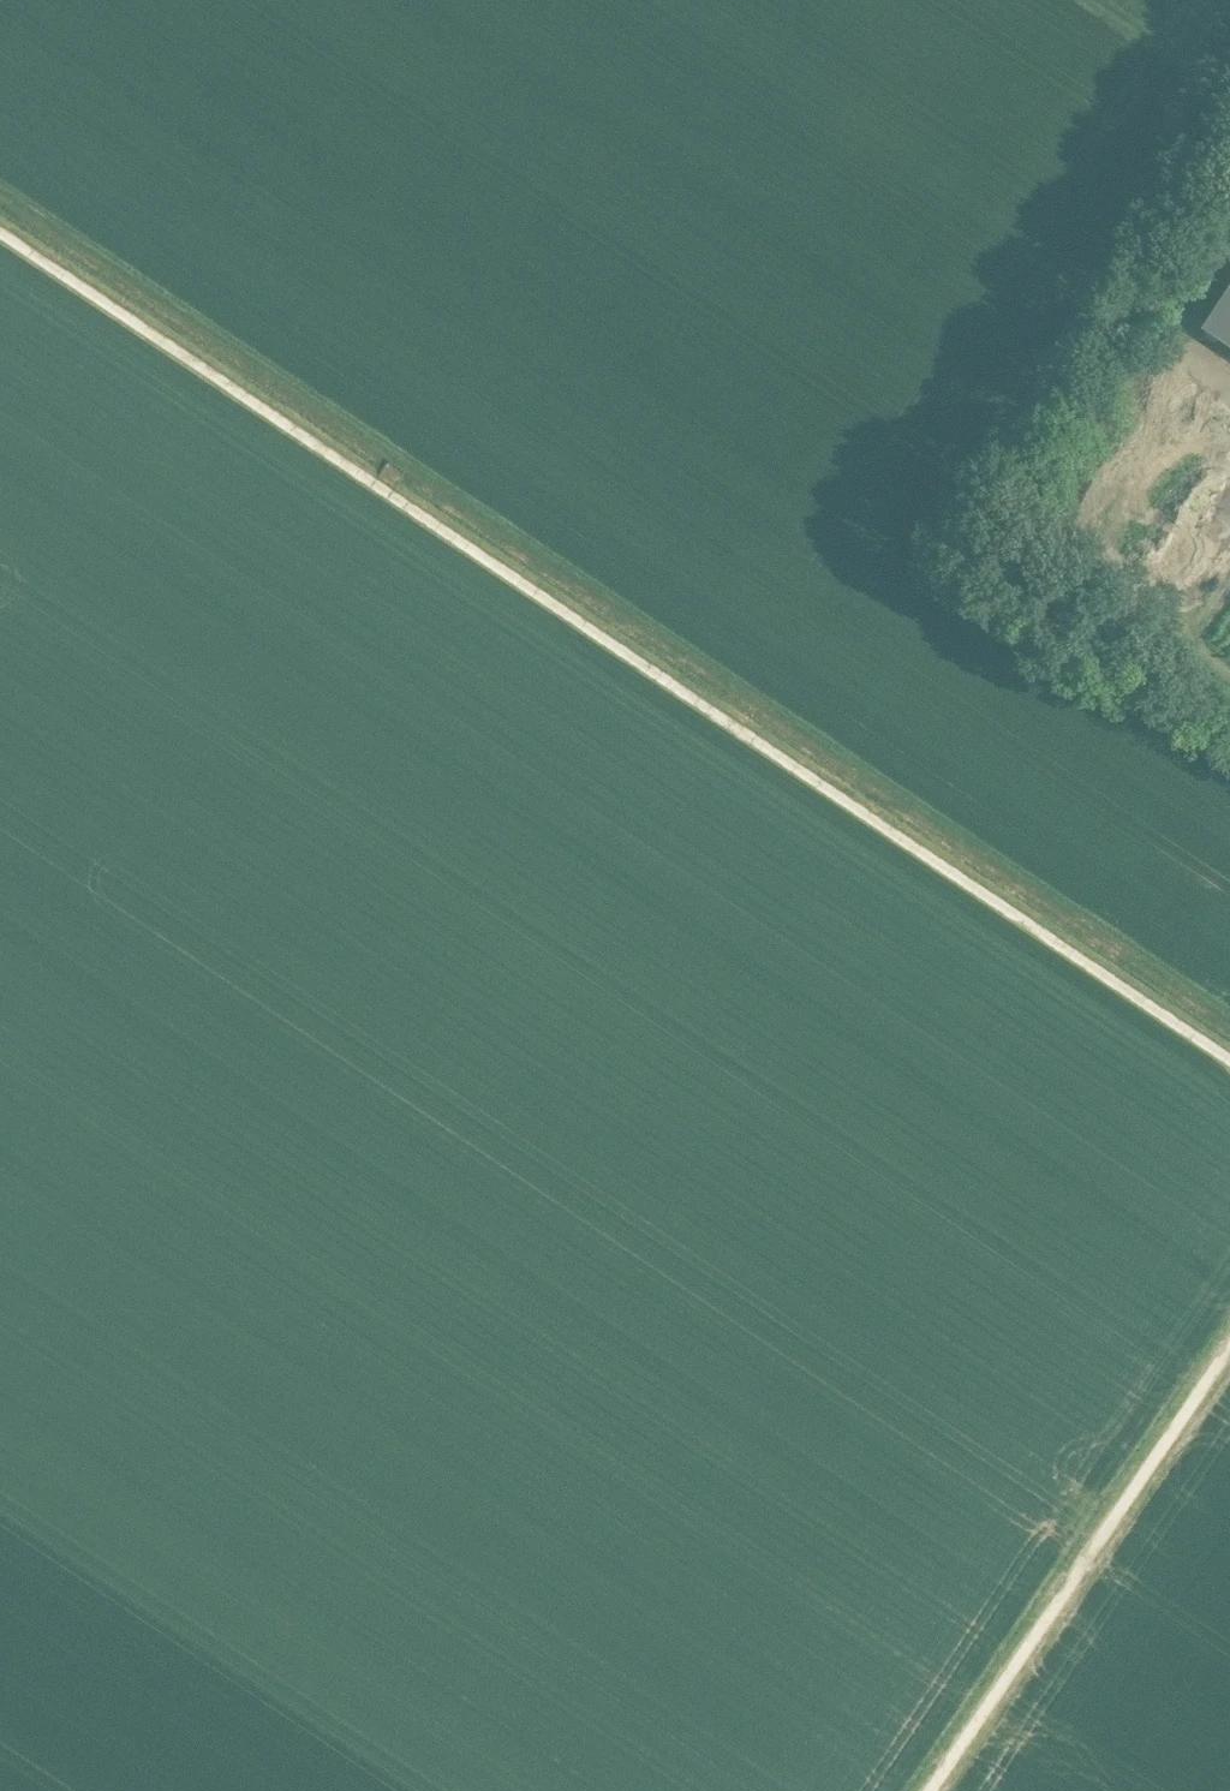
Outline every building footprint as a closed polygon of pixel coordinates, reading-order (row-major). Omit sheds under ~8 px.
[(1206,328),(1229,344),(1229,292),(1206,328)]
